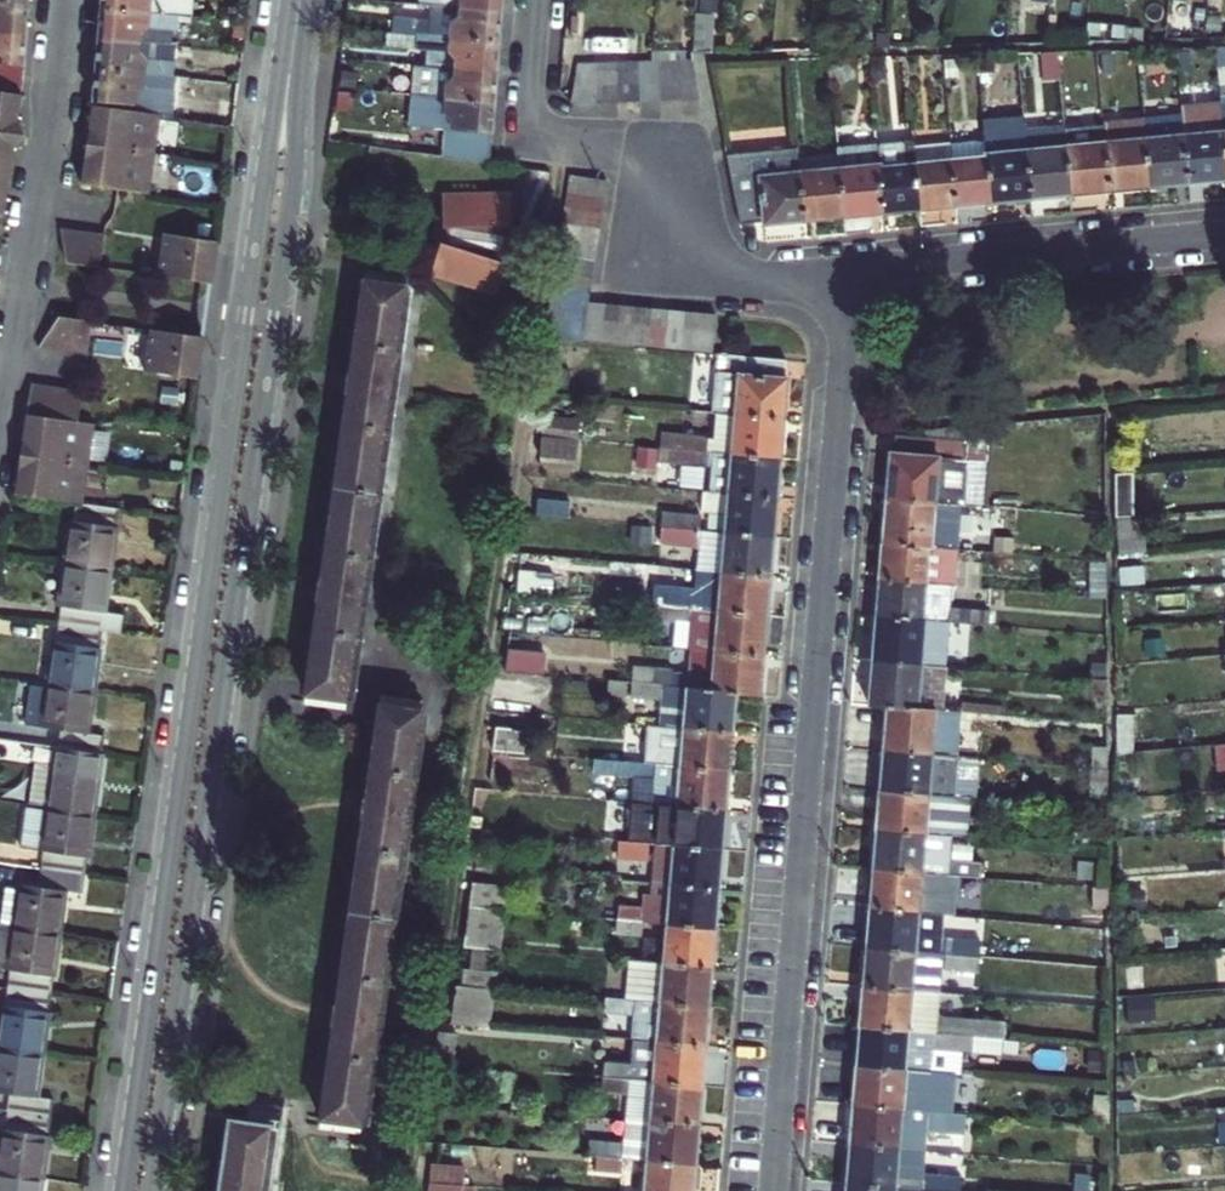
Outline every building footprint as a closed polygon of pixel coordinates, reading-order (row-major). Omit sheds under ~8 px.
[(3,0),(0,0),(0,30),(25,32),(28,2),(3,0)] [(99,10),(177,16),(186,17),(188,0),(100,0),(99,10)] [(420,5),(502,11),(502,0),(421,0),(420,5)] [(1209,6),(1224,8),(1224,0),(1210,0),(1209,6)] [(502,11),(420,5),(419,21),(402,20),(401,33),(499,41),(502,11)] [(177,16),(99,10),(97,40),(138,43),(138,35),(149,27),(175,30),(177,16)] [(717,14),(697,13),(694,56),(713,56),(717,14)] [(138,43),(174,47),(175,30),(149,27),(138,35),(138,43)] [(25,32),(0,30),(0,89),(20,93),(25,32)] [(429,49),(427,65),(496,72),(499,41),(401,33),(399,47),(429,49)] [(174,47),(138,43),(97,40),(95,70),(171,77),(174,47)] [(1214,87),(1224,86),(1224,66),(1223,46),(1210,47),(1214,87)] [(1042,91),(1055,91),(1051,53),(1038,54),(1042,91)] [(496,72),(427,65),(415,65),(413,96),(494,102),(496,72)] [(677,67),(678,104),(702,103),(695,66),(677,67)] [(677,67),(656,68),(657,104),(678,104),(677,67)] [(634,68),(613,69),(614,106),(635,105),(634,68)] [(657,104),(656,68),(634,68),(635,105),(657,104)] [(614,106),(613,69),(592,70),(593,106),(614,106)] [(171,77),(95,70),(92,101),(131,106),(132,95),(142,88),(162,89),(170,90),(171,77)] [(593,106),(592,70),(572,70),(568,107),(593,106)] [(159,116),(162,89),(142,88),(132,95),(131,106),(131,112),(156,116),(159,116)] [(9,169),(15,130),(20,93),(0,89),(0,209),(2,209),(9,169)] [(491,134),(494,102),(413,96),(411,96),(409,126),(444,129),(442,157),(489,163),(491,134)] [(1224,126),(1224,107),(1216,108),(1217,127),(1224,126)] [(81,185),(109,189),(145,195),(151,154),(156,118),(131,114),(91,108),(86,143),(81,185)] [(1178,132),(1217,127),(1216,108),(1176,112),(1178,132)] [(1178,132),(1176,112),(1138,116),(1140,136),(1178,132)] [(1105,190),(1146,186),(1140,136),(1138,118),(1098,122),(1100,140),(1105,190)] [(1066,194),(1105,190),(1100,140),(1098,122),(1059,127),(1061,145),(1066,194)] [(991,201),(1028,197),(1023,149),(1021,131),(1020,123),(1002,126),(1002,130),(1004,150),(986,151),(987,156),(991,201)] [(1061,145),(1059,127),(1021,131),(1023,149),(1061,145)] [(1183,182),(1222,178),(1217,127),(1178,132),(1183,182)] [(1004,150),(1002,130),(985,132),(985,138),(986,151),(1004,150)] [(1146,186),(1183,182),(1178,132),(1140,136),(1146,186)] [(882,212),(918,209),(912,145),(911,138),(875,142),(882,212)] [(949,160),(987,156),(986,151),(985,138),(948,141),(949,160)] [(918,209),(953,205),(949,160),(948,141),(912,145),(918,209)] [(842,216),(882,212),(875,142),(835,147),(836,153),(837,166),(842,216)] [(1028,197),(1066,194),(1061,145),(1023,149),(1028,197)] [(741,225),(803,219),(799,170),(798,158),(797,148),(730,155),(737,217),(741,225)] [(837,166),(836,153),(798,158),(799,170),(837,166)] [(953,205),(991,201),(987,156),(949,160),(953,205)] [(803,219),(842,216),(837,166),(799,170),(803,219)] [(567,191),(603,197),(606,181),(569,175),(567,191)] [(600,212),(603,197),(567,191),(564,206),(600,212)] [(509,193),(440,195),(442,228),(446,228),(443,244),(439,242),(429,274),(494,295),(503,262),(502,261),(502,258),(501,257),(505,230),(506,230),(506,227),(509,227),(509,193)] [(561,223),(598,229),(600,212),(564,206),(561,223)] [(595,245),(598,229),(561,223),(559,240),(595,245)] [(81,261),(98,264),(102,232),(85,229),(60,226),(65,259),(81,261)] [(162,231),(156,272),(210,279),(216,239),(162,231)] [(593,262),(595,245),(559,240),(556,255),(593,262)] [(553,272),(590,279),(593,262),(556,255),(553,272)] [(551,289),(587,295),(590,279),(553,272),(551,289)] [(364,275),(363,283),(403,288),(403,281),(364,275)] [(350,378),(347,394),(321,582),(319,598),(305,694),(345,699),(403,288),(363,283),(350,378)] [(548,305),(585,310),(587,295),(551,289),(548,305)] [(546,321),(582,326),(585,310),(548,305),(546,321)] [(585,310),(582,326),(579,348),(596,349),(600,312),(585,310)] [(59,312),(39,342),(89,349),(93,317),(59,312)] [(617,313),(600,312),(596,349),(613,350),(617,313)] [(628,352),(632,314),(617,313),(613,350),(628,352)] [(644,352),(646,315),(632,314),(628,352),(644,352)] [(663,316),(646,315),(644,352),(659,354),(663,316)] [(678,354),(681,319),(663,316),(659,354),(678,354)] [(696,320),(681,319),(678,354),(695,356),(696,320)] [(714,321),(696,320),(695,356),(711,356),(714,321)] [(542,346),(579,348),(582,326),(546,321),(542,346)] [(202,333),(148,325),(142,366),(197,374),(202,333)] [(710,415),(714,415),(784,422),(787,385),(782,384),(784,361),(717,357),(710,415)] [(347,394),(350,378),(340,376),(338,393),(347,394)] [(85,498),(90,459),(95,418),(80,416),(84,385),(67,383),(50,381),(33,378),(28,409),(21,449),(15,489),(75,497),(85,498)] [(784,422),(714,415),(712,440),(732,441),(731,457),(781,461),(784,422)] [(542,419),(540,440),(542,440),(576,443),(578,423),(542,419)] [(668,435),(667,451),(703,454),(704,439),(668,435)] [(957,501),(962,441),(892,435),(890,454),(886,454),(882,496),(957,501)] [(575,462),(576,443),(542,440),(540,459),(575,462)] [(710,455),(731,457),(732,441),(712,440),(710,455)] [(656,467),(658,449),(637,447),(635,465),(656,467)] [(710,455),(703,454),(667,451),(666,466),(701,470),(699,494),(707,495),(777,501),(781,461),(731,457),(710,455)] [(1146,517),(1143,473),(1114,475),(1115,520),(1138,518),(1146,517)] [(777,501),(707,495),(705,516),(725,518),(724,537),(773,542),(777,501)] [(957,501),(882,496),(879,542),(954,548),(957,501)] [(63,562),(109,568),(118,503),(85,498),(75,497),(72,516),(69,516),(63,562)] [(534,520),(567,522),(570,506),(536,503),(534,520)] [(662,516),(660,531),(696,535),(697,519),(662,516)] [(1115,520),(1115,556),(1138,554),(1138,518),(1115,520)] [(695,551),(693,573),(769,581),(773,542),(724,537),(696,535),(660,531),(659,549),(695,551)] [(954,548),(879,542),(876,578),(950,583),(954,548)] [(1105,559),(1089,558),(1090,593),(1105,594),(1105,559)] [(60,606),(58,624),(101,631),(116,633),(118,614),(103,612),(109,568),(63,562),(57,606),(60,606)] [(769,581),(693,573),(690,598),(656,595),(654,609),(690,612),(717,615),(766,619),(769,581)] [(519,575),(517,597),(550,600),(552,579),(519,575)] [(876,578),(873,613),(948,619),(985,622),(986,606),(949,603),(950,583),(876,578)] [(319,598),(321,582),(310,580),(308,598),(319,598)] [(653,625),(689,628),(690,612),(654,609),(653,625)] [(687,653),(714,656),(717,615),(690,612),(689,628),(687,653)] [(873,613),(869,658),(943,664),(948,619),(873,613)] [(717,615),(714,656),(763,660),(766,619),(717,615)] [(92,691),(101,631),(58,624),(55,643),(52,642),(46,685),(92,691)] [(505,650),(503,674),(544,677),(545,654),(505,650)] [(684,690),(710,692),(714,656),(687,653),(684,690)] [(714,656),(710,692),(732,694),(759,696),(763,660),(714,656)] [(865,702),(887,704),(936,707),(941,708),(944,664),(943,664),(869,658),(865,702)] [(626,684),(661,687),(662,672),(627,668),(626,684)] [(1106,676),(1086,675),(1086,695),(1106,696),(1106,676)] [(659,705),(661,687),(626,684),(624,702),(659,705)] [(87,734),(92,691),(46,685),(44,694),(28,693),(23,726),(61,731),(58,747),(101,754),(104,737),(87,734)] [(662,727),(728,734),(732,694),(710,692),(684,690),(682,707),(659,705),(658,727),(662,727)] [(962,693),(960,710),(1000,712),(1001,697),(962,693)] [(304,705),(343,711),(345,699),(305,694),(304,705)] [(378,697),(377,703),(418,709),(419,703),(378,697)] [(362,815),(337,1003),(335,1021),(322,1115),(363,1121),(418,709),(377,703),(365,798),(362,815)] [(887,704),(884,748),(932,752),(936,707),(887,704)] [(495,725),(492,752),(533,756),(535,729),(495,725)] [(725,773),(728,734),(662,727),(660,753),(621,750),(620,763),(725,773)] [(47,806),(47,807),(94,813),(101,754),(58,747),(56,764),(36,762),(30,803),(47,806)] [(884,748),(881,786),(929,791),(932,752),(884,748)] [(954,793),(957,754),(932,752),(929,791),(954,793)] [(722,811),(725,773),(620,763),(619,777),(652,781),(650,805),(674,807),(722,811)] [(881,786),(877,826),(927,830),(929,791),(881,786)] [(954,793),(929,791),(927,830),(951,832),(961,833),(964,794),(954,793)] [(353,814),(362,815),(365,798),(355,797),(353,814)] [(41,868),(85,875),(94,813),(47,807),(28,804),(23,847),(44,849),(41,868)] [(674,807),(670,847),(718,851),(722,811),(674,807)] [(877,826),(874,866),(923,870),(927,830),(877,826)] [(614,827),(613,841),(647,845),(649,829),(614,827)] [(948,873),(949,858),(951,832),(927,830),(923,870),(948,873)] [(646,861),(647,845),(613,841),(612,858),(646,861)] [(649,884),(667,885),(715,890),(718,851),(670,847),(653,845),(649,884)] [(949,858),(948,873),(983,876),(984,862),(949,858)] [(874,866),(871,904),(945,910),(948,873),(923,870),(874,866)] [(3,926),(60,934),(67,889),(83,891),(85,875),(41,868),(39,885),(22,883),(21,891),(8,889),(3,926)] [(470,883),(467,908),(506,911),(509,887),(470,883)] [(667,885),(664,925),(712,929),(715,890),(667,885)] [(1090,906),(1107,907),(1107,887),(1091,885),(1090,906)] [(606,902),(605,920),(639,923),(641,906),(606,902)] [(868,945),(917,948),(941,950),(977,953),(978,937),(943,935),(945,910),(871,904),(868,945)] [(502,950),(506,911),(467,908),(463,947),(502,950)] [(639,923),(605,920),(603,935),(638,939),(639,923)] [(60,934),(3,926),(0,925),(0,969),(14,970),(11,989),(52,995),(60,934)] [(664,925),(661,964),(708,968),(712,929),(664,925)] [(914,987),(917,948),(868,945),(865,983),(914,987)] [(941,950),(917,948),(914,987),(938,989),(940,963),(941,950)] [(976,965),(977,953),(941,950),(940,963),(976,965)] [(708,968),(661,964),(635,962),(632,993),(623,992),(622,1001),(705,1009),(708,968)] [(461,969),(459,986),(493,989),(495,972),(461,969)] [(911,1026),(914,987),(865,983),(862,1022),(911,1026)] [(498,1029),(502,990),(493,989),(459,986),(454,986),(450,1025),(498,1029)] [(914,987),(911,1026),(935,1028),(936,1013),(938,989),(914,987)] [(44,1055),(52,995),(11,989),(9,1008),(5,1007),(0,1043),(0,1048),(44,1055)] [(630,1017),(628,1041),(702,1047),(705,1009),(622,1001),(598,998),(596,1014),(630,1017)] [(335,1021),(337,1003),(328,1002),(325,1019),(335,1021)] [(936,1013),(935,1028),(971,1031),(972,1016),(936,1013)] [(862,1022),(859,1061),(908,1066),(931,1067),(955,1069),(957,1044),(970,1045),(971,1031),(935,1028),(911,1026),(862,1022)] [(702,1047),(628,1041),(627,1065),(592,1062),(591,1078),(698,1089),(702,1047)] [(10,1113),(51,1118),(54,1098),(38,1096),(44,1055),(0,1048),(0,1091),(12,1093),(10,1113)] [(859,1061),(855,1101),(966,1109),(968,1092),(930,1089),(931,1067),(908,1066),(859,1061)] [(698,1089),(591,1078),(580,1077),(579,1092),(624,1096),(622,1121),(695,1127),(698,1089)] [(855,1101),(852,1141),(903,1144),(926,1145),(928,1121),(965,1124),(966,1109),(855,1101)] [(43,1179),(51,1118),(10,1113),(8,1129),(0,1127),(0,1173),(43,1179)] [(361,1134),(363,1121),(322,1115),(320,1128),(361,1134)] [(228,1121),(218,1190),(260,1190),(269,1127),(228,1121)] [(620,1160),(642,1163),(692,1167),(695,1127),(622,1121),(620,1144),(577,1139),(575,1156),(583,1157),(620,1160)] [(899,1182),(903,1144),(852,1141),(849,1178),(899,1182)] [(903,1144),(899,1182),(922,1184),(924,1166),(926,1145),(903,1144)] [(618,1174),(620,1160),(583,1157),(582,1171),(618,1174)] [(639,1190),(690,1190),(692,1167),(642,1163),(639,1190)] [(432,1165),(430,1184),(462,1187),(464,1168),(432,1165)] [(924,1166),(922,1184),(961,1187),(962,1169),(924,1166)] [(43,1179),(0,1173),(0,1190),(41,1190),(43,1179)] [(848,1190),(991,1190),(991,1189),(961,1187),(922,1184),(899,1182),(849,1178),(848,1190)]
